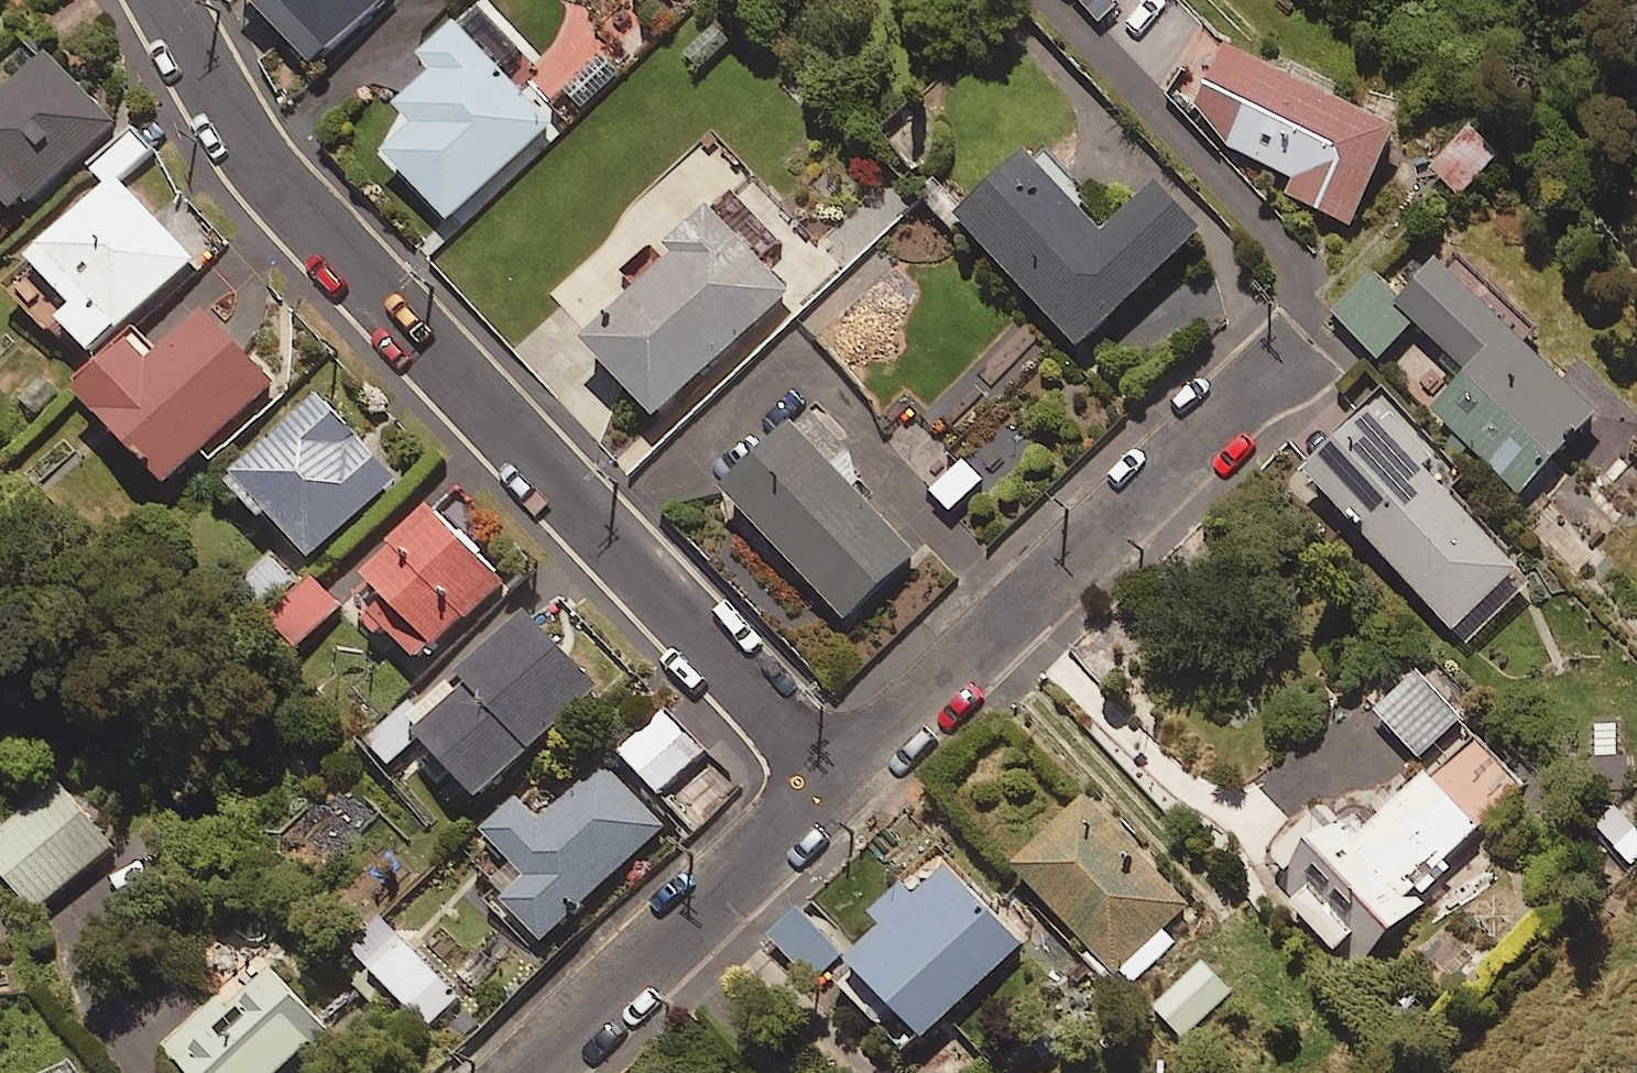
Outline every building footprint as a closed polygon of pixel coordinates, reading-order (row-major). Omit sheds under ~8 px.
[(315,74),(394,0),(245,0),(315,74)] [(1100,26),(1122,5),(1117,0),(1076,0),(1100,26)] [(551,132),(460,38),(426,71),(438,84),(402,118),(416,133),(386,162),(450,228),(551,132)] [(620,83),(595,58),(563,90),(588,114),(620,83)] [(1231,58),(1202,114),(1235,155),(1295,186),(1287,200),(1352,234),(1399,145),(1231,58)] [(19,212),(23,216),(117,122),(55,60),(0,115),(0,231),(19,212)] [(947,146),(916,115),(888,143),(919,174),(947,146)] [(1500,163),(1465,131),(1430,169),(1464,201),(1500,163)] [(97,175),(117,198),(41,267),(83,313),(69,326),(99,360),(200,267),(130,190),(165,158),(142,134),(97,175)] [(1162,200),(1114,244),(1085,213),(1094,205),(1049,156),(965,234),(1082,360),(1204,246),(1162,200)] [(763,273),(787,250),(742,203),(718,227),(713,222),(677,256),(684,263),(588,355),(658,428),(790,301),(763,273)] [(1524,353),(1538,339),(1459,262),(1408,315),(1420,328),(1415,333),(1470,386),(1435,423),(1522,507),(1600,426),(1524,353)] [(1420,328),(1408,315),(1375,284),(1336,325),(1381,368),(1415,332),(1415,333),(1420,328)] [(275,382),(208,313),(156,364),(138,345),(86,396),(171,484),(275,382)] [(403,484),(328,407),(239,495),(274,531),(281,525),(320,565),(403,484)] [(1388,409),(1309,484),(1471,651),(1535,590),(1429,480),(1443,467),(1388,409)] [(868,480),(813,424),(731,504),(851,628),(916,564),(851,497),(868,480)] [(965,468),(933,500),(954,520),(985,488),(965,468)] [(375,583),(398,606),(373,631),(387,645),(395,637),(428,670),(510,587),(440,517),(375,583)] [(297,581),(275,560),(240,598),(263,619),(297,581)] [(345,608),(318,584),(278,629),(305,653),(345,608)] [(606,695),(538,624),(474,686),(479,690),(427,741),(490,807),(606,695)] [(1462,727),(1416,681),(1376,721),(1422,767),(1462,727)] [(712,757),(669,717),(628,761),(670,801),(712,757)] [(428,744),(405,719),(373,748),(395,773),(428,744)] [(1402,946),(1418,912),(1454,879),(1444,868),(1526,794),(1477,741),(1357,851),(1341,833),(1311,860),(1328,878),(1289,913),(1337,966),(1352,953),(1359,961),(1402,946)] [(1623,754),(1579,755),(1580,794),(1624,793),(1623,754)] [(665,826),(608,770),(553,825),(531,803),(493,840),(536,883),(510,909),(546,944),(665,826)] [(75,794),(0,850),(0,865),(38,916),(120,854),(75,794)] [(1017,879),(1127,992),(1176,945),(1166,935),(1193,908),(1092,805),(1017,879)] [(1039,843),(1011,816),(989,838),(1016,865),(1039,843)] [(1024,951),(950,880),(839,993),(912,1065),(1024,951)] [(842,954),(801,915),(771,945),(812,985),(842,954)] [(461,1001),(406,940),(355,987),(373,1006),(392,989),(429,1030),(461,1001)] [(1232,994),(1204,967),(1157,1016),(1185,1043),(1232,994)] [(274,971),(234,1008),(218,991),(162,1043),(190,1072),(300,1072),(337,1039),(274,971)]
